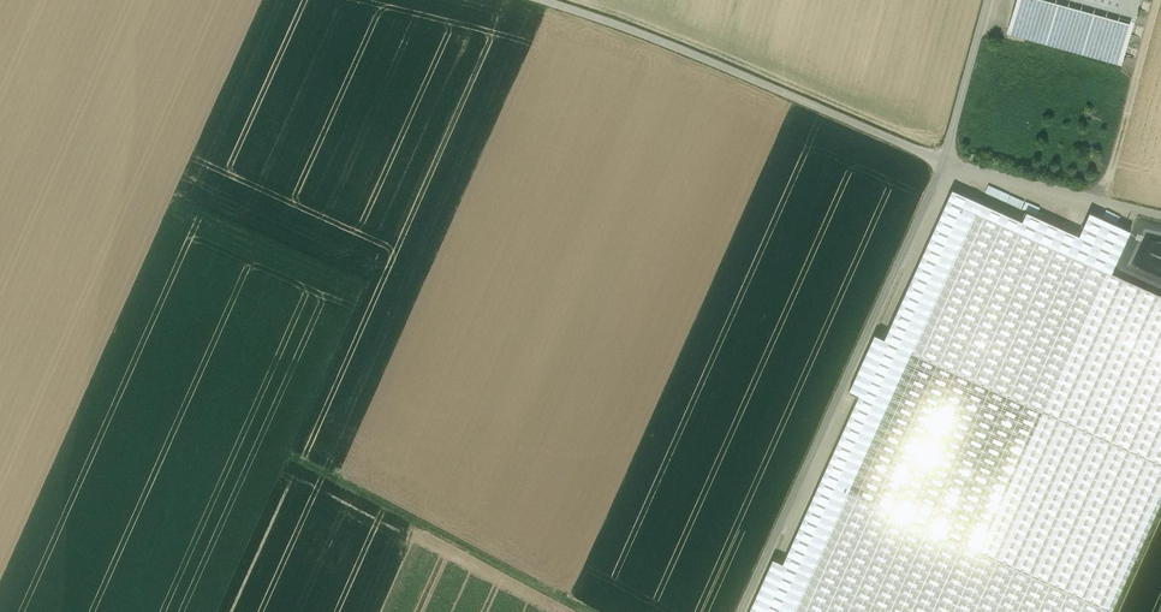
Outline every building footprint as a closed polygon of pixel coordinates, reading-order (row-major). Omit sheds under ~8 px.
[(1009,30),(1121,61),(1138,0),(1017,0),(1009,30)] [(1160,500),(1160,295),(1111,273),(1130,230),(1090,212),(1079,235),(1027,211),(1022,221),(952,189),(885,339),(875,334),(849,391),(859,396),(783,563),(773,559),(749,611),(1110,611),(1160,500)]
